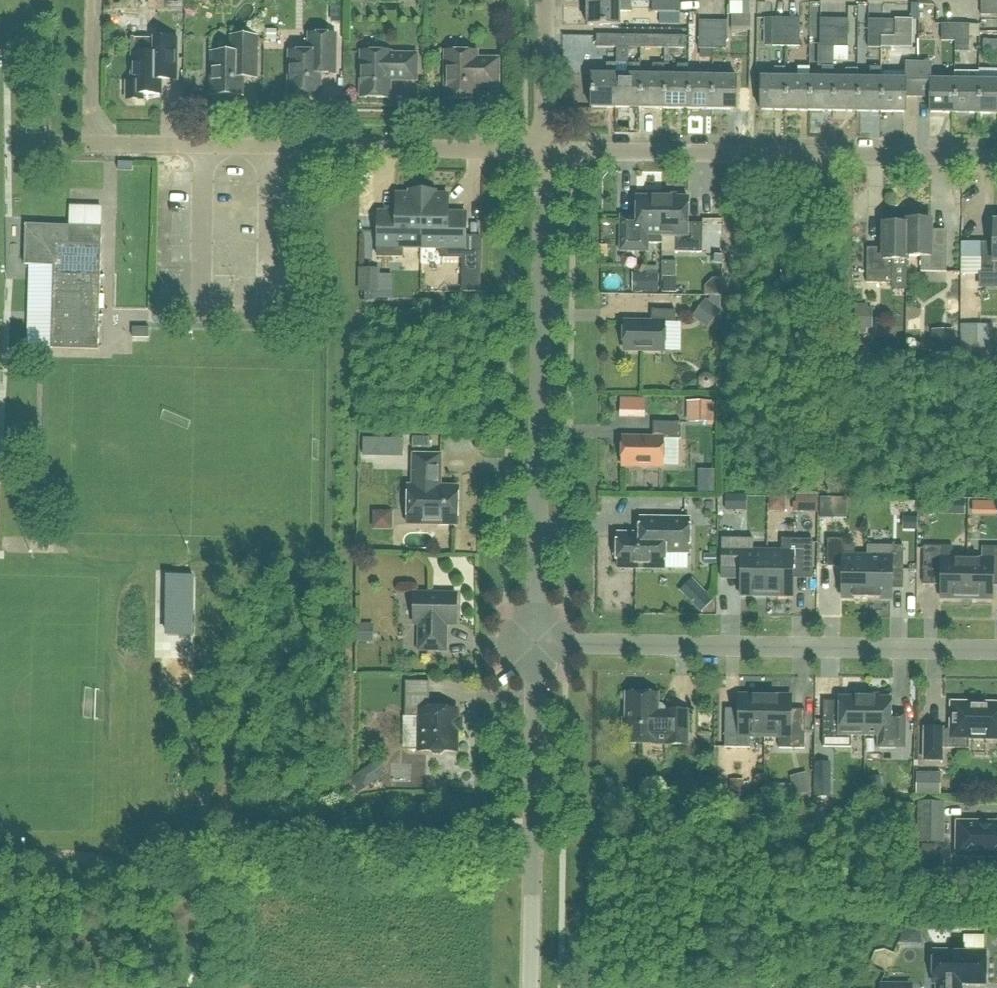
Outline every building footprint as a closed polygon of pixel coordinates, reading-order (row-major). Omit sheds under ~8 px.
[(653,13),(680,13),(680,0),(653,0),(653,13)] [(632,1),(621,1),(621,2),(588,1),(587,26),(620,26),(621,12),(632,13),(632,1)] [(982,2),(981,16),(996,17),(996,2),(982,2)] [(660,13),(660,25),(681,25),(681,13),(680,13),(660,13)] [(786,48),(786,19),(772,20),(772,48),(786,48)] [(800,19),(786,19),(786,48),(800,48),(800,19)] [(834,48),(834,20),(821,20),(821,48),(834,48)] [(834,48),(847,48),(847,20),(834,20),(834,48)] [(868,49),(882,49),(882,38),(882,21),(868,21),(868,49)] [(912,21),(882,21),(882,38),(882,49),(912,49),(912,21)] [(713,50),(713,22),(700,22),(700,50),(713,50)] [(713,22),(713,50),(727,50),(727,22),(713,22)] [(942,25),(941,43),(955,43),(955,25),(942,25)] [(969,54),(970,26),(955,25),(955,43),(954,54),(969,54)] [(336,35),(309,35),(308,52),(289,52),(288,97),(320,98),(321,74),(336,75),(336,35)] [(617,49),(617,36),(597,36),(597,49),(601,49),(601,56),(614,56),(614,49),(617,49)] [(617,36),(617,49),(641,49),(641,37),(617,36)] [(257,38),(232,37),(231,54),(212,54),(211,96),(242,96),(243,61),(256,61),(257,38)] [(641,37),(641,49),(665,50),(665,37),(641,37)] [(665,37),(665,50),(684,50),(685,37),(665,37)] [(179,40),(155,39),(154,54),(132,54),(132,82),(128,86),(128,91),(135,98),(139,98),(143,94),(162,95),(162,80),(178,80),(179,40)] [(983,42),(983,54),(996,54),(996,42),(983,42)] [(391,53),(361,52),(360,98),(390,99),(391,82),(417,82),(418,55),(391,54),(391,53)] [(477,53),(445,53),(445,100),(477,100),(477,88),(499,88),(499,60),(477,59),(477,53)] [(918,98),(918,64),(905,64),(905,73),(882,72),(881,113),(906,113),(906,97),(918,98)] [(918,64),(918,98),(930,98),(930,114),(954,114),(955,81),(931,81),(931,65),(918,64)] [(616,109),(616,66),(606,66),(606,76),(592,76),(591,109),(616,109)] [(616,109),(640,109),(640,76),(639,76),(640,66),(627,66),(627,76),(616,76),(616,66),(616,109)] [(640,76),(640,109),(664,110),(664,77),(663,77),(663,67),(654,66),(654,77),(640,76)] [(664,77),(664,110),(688,110),(688,77),(687,77),(687,67),(678,67),(678,77),(664,77)] [(809,112),(833,112),(833,79),(834,68),(824,68),(824,79),(809,79),(809,112)] [(785,112),(785,79),(784,79),(784,69),(774,69),(774,78),(761,78),(760,111),(785,112)] [(785,79),(785,112),(809,112),(809,79),(809,69),(798,69),(798,79),(785,79)] [(833,79),(833,112),(857,113),(857,80),(857,71),(846,70),(846,79),(833,79)] [(857,113),(881,113),(882,72),(871,72),(871,80),(857,80),(857,113)] [(712,110),(712,77),(688,77),(688,110),(712,110)] [(737,78),(712,77),(712,110),(736,111),(737,78)] [(979,82),(955,81),(954,114),(978,115),(979,82)] [(979,82),(978,115),(996,115),(996,82),(979,82)] [(422,248),(422,192),(410,192),(410,196),(396,195),(396,213),(378,213),(377,257),(403,257),(403,248),(422,248)] [(435,192),(422,192),(422,248),(440,249),(440,258),(465,258),(466,214),(448,214),(448,196),(435,196),(435,192)] [(648,244),(662,244),(662,195),(648,195),(648,197),(636,197),(636,223),(620,223),(620,252),(648,252),(648,244)] [(662,195),(662,244),(663,237),(675,237),(675,253),(702,254),(703,225),(688,225),(689,199),(678,198),(678,196),(662,195)] [(72,222),(104,223),(105,206),(72,205),(72,222)] [(906,261),(907,221),(906,221),(906,225),(883,225),(883,249),(867,249),(866,273),(866,283),(892,284),(892,273),(892,261),(906,261)] [(931,222),(907,221),(906,261),(907,261),(907,257),(920,258),(920,273),(946,273),(947,249),(931,249),(931,222)] [(996,274),(996,223),(993,223),(993,244),(981,243),(981,274),(996,274)] [(102,227),(26,225),(25,265),(53,266),(51,349),(99,350),(102,227)] [(479,293),(479,265),(463,264),(463,292),(479,293)] [(676,311),(652,311),(651,323),(625,323),(624,351),(664,351),(665,324),(675,324),(676,311)] [(149,328),(133,328),(133,338),(149,338),(149,328)] [(972,352),(988,352),(988,339),(973,339),(972,352)] [(714,423),(713,402),(686,403),(687,423),(714,423)] [(660,414),(682,411),(681,403),(659,406),(660,414)] [(681,423),(653,423),(653,439),(623,439),(623,467),(663,467),(663,440),(681,440),(681,423)] [(389,463),(389,441),(368,440),(367,463),(389,463)] [(667,440),(667,469),(683,469),(683,440),(667,440)] [(441,455),(413,455),(412,486),(408,486),(408,525),(458,526),(458,487),(441,487),(441,455)] [(730,513),(749,513),(749,497),(730,497),(730,513)] [(825,500),(826,522),(850,520),(848,498),(825,500)] [(774,516),(794,516),(794,511),(817,511),(817,502),(775,502),(774,516)] [(689,519),(654,519),(653,535),(617,534),(617,544),(614,546),(614,556),(617,560),(617,568),(665,569),(665,553),(689,554),(689,519)] [(767,597),(767,552),(753,552),(753,540),(721,540),(721,567),(740,567),(741,596),(767,597)] [(781,552),(767,552),(767,597),(793,597),(793,568),(812,568),(813,540),(781,540),(781,552)] [(843,598),(867,598),(867,558),(854,558),(855,546),(844,546),(844,540),(827,540),(827,568),(843,568),(843,598)] [(867,558),(867,598),(891,599),(891,571),(903,571),(903,547),(880,546),(880,558),(867,558)] [(941,599),(967,600),(967,559),(953,559),(953,547),(923,547),(923,571),(941,571),(941,599)] [(967,600),(993,600),(993,572),(996,572),(996,548),(982,548),(982,560),(967,559),(967,600)] [(457,595),(414,594),(414,624),(420,624),(419,650),(445,651),(446,625),(456,625),(457,595)] [(430,683),(406,682),(405,718),(421,718),(421,752),(430,752),(434,756),(442,756),(446,752),(455,752),(455,710),(429,710),(430,683)] [(658,695),(626,694),(626,719),(623,719),(623,736),(626,736),(625,744),(688,745),(688,712),(661,712),(658,709),(658,695)] [(851,736),(865,736),(865,695),(851,695),(851,698),(839,698),(839,719),(823,719),(823,748),(851,748),(851,736)] [(880,695),(865,695),(865,736),(878,736),(878,748),(905,749),(906,720),(891,720),(891,698),(880,698),(880,695)] [(750,736),(765,737),(765,697),(739,696),(739,724),(725,724),(725,748),(750,748),(750,736)] [(765,697),(765,737),(779,737),(779,749),(805,749),(805,731),(791,730),(791,697),(765,697)] [(951,703),(951,731),(943,731),(943,729),(925,729),(924,761),(942,761),(942,749),(969,749),(969,739),(996,740),(996,704),(951,703)] [(943,803),(918,803),(918,844),(943,844),(943,803)] [(958,824),(957,856),(996,856),(996,824),(958,824)] [(969,937),(969,950),(988,949),(987,936),(969,937)] [(961,987),(964,985),(985,984),(986,952),(934,951),(933,984),(937,984),(937,987),(961,987)]
